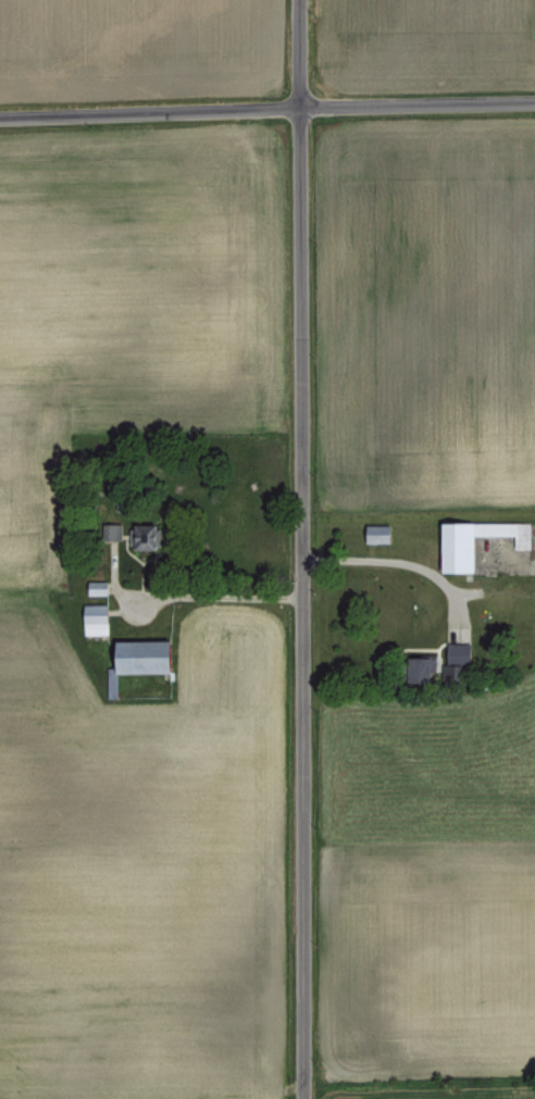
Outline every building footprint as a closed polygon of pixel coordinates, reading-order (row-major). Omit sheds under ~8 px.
[(532,521),(449,522),(449,572),(480,571),(479,534),(518,534),(519,547),(532,547),(532,521)] [(116,538),(124,538),(124,523),(116,523),(116,538)] [(88,633),(112,632),(111,602),(87,602),(88,633)] [(109,665),(110,696),(123,695),(123,671),(181,670),(181,637),(124,638),(125,665),(109,665)] [(446,643),(447,660),(472,659),(471,642),(446,643)] [(436,654),(417,654),(418,679),(437,678),(436,654)]
